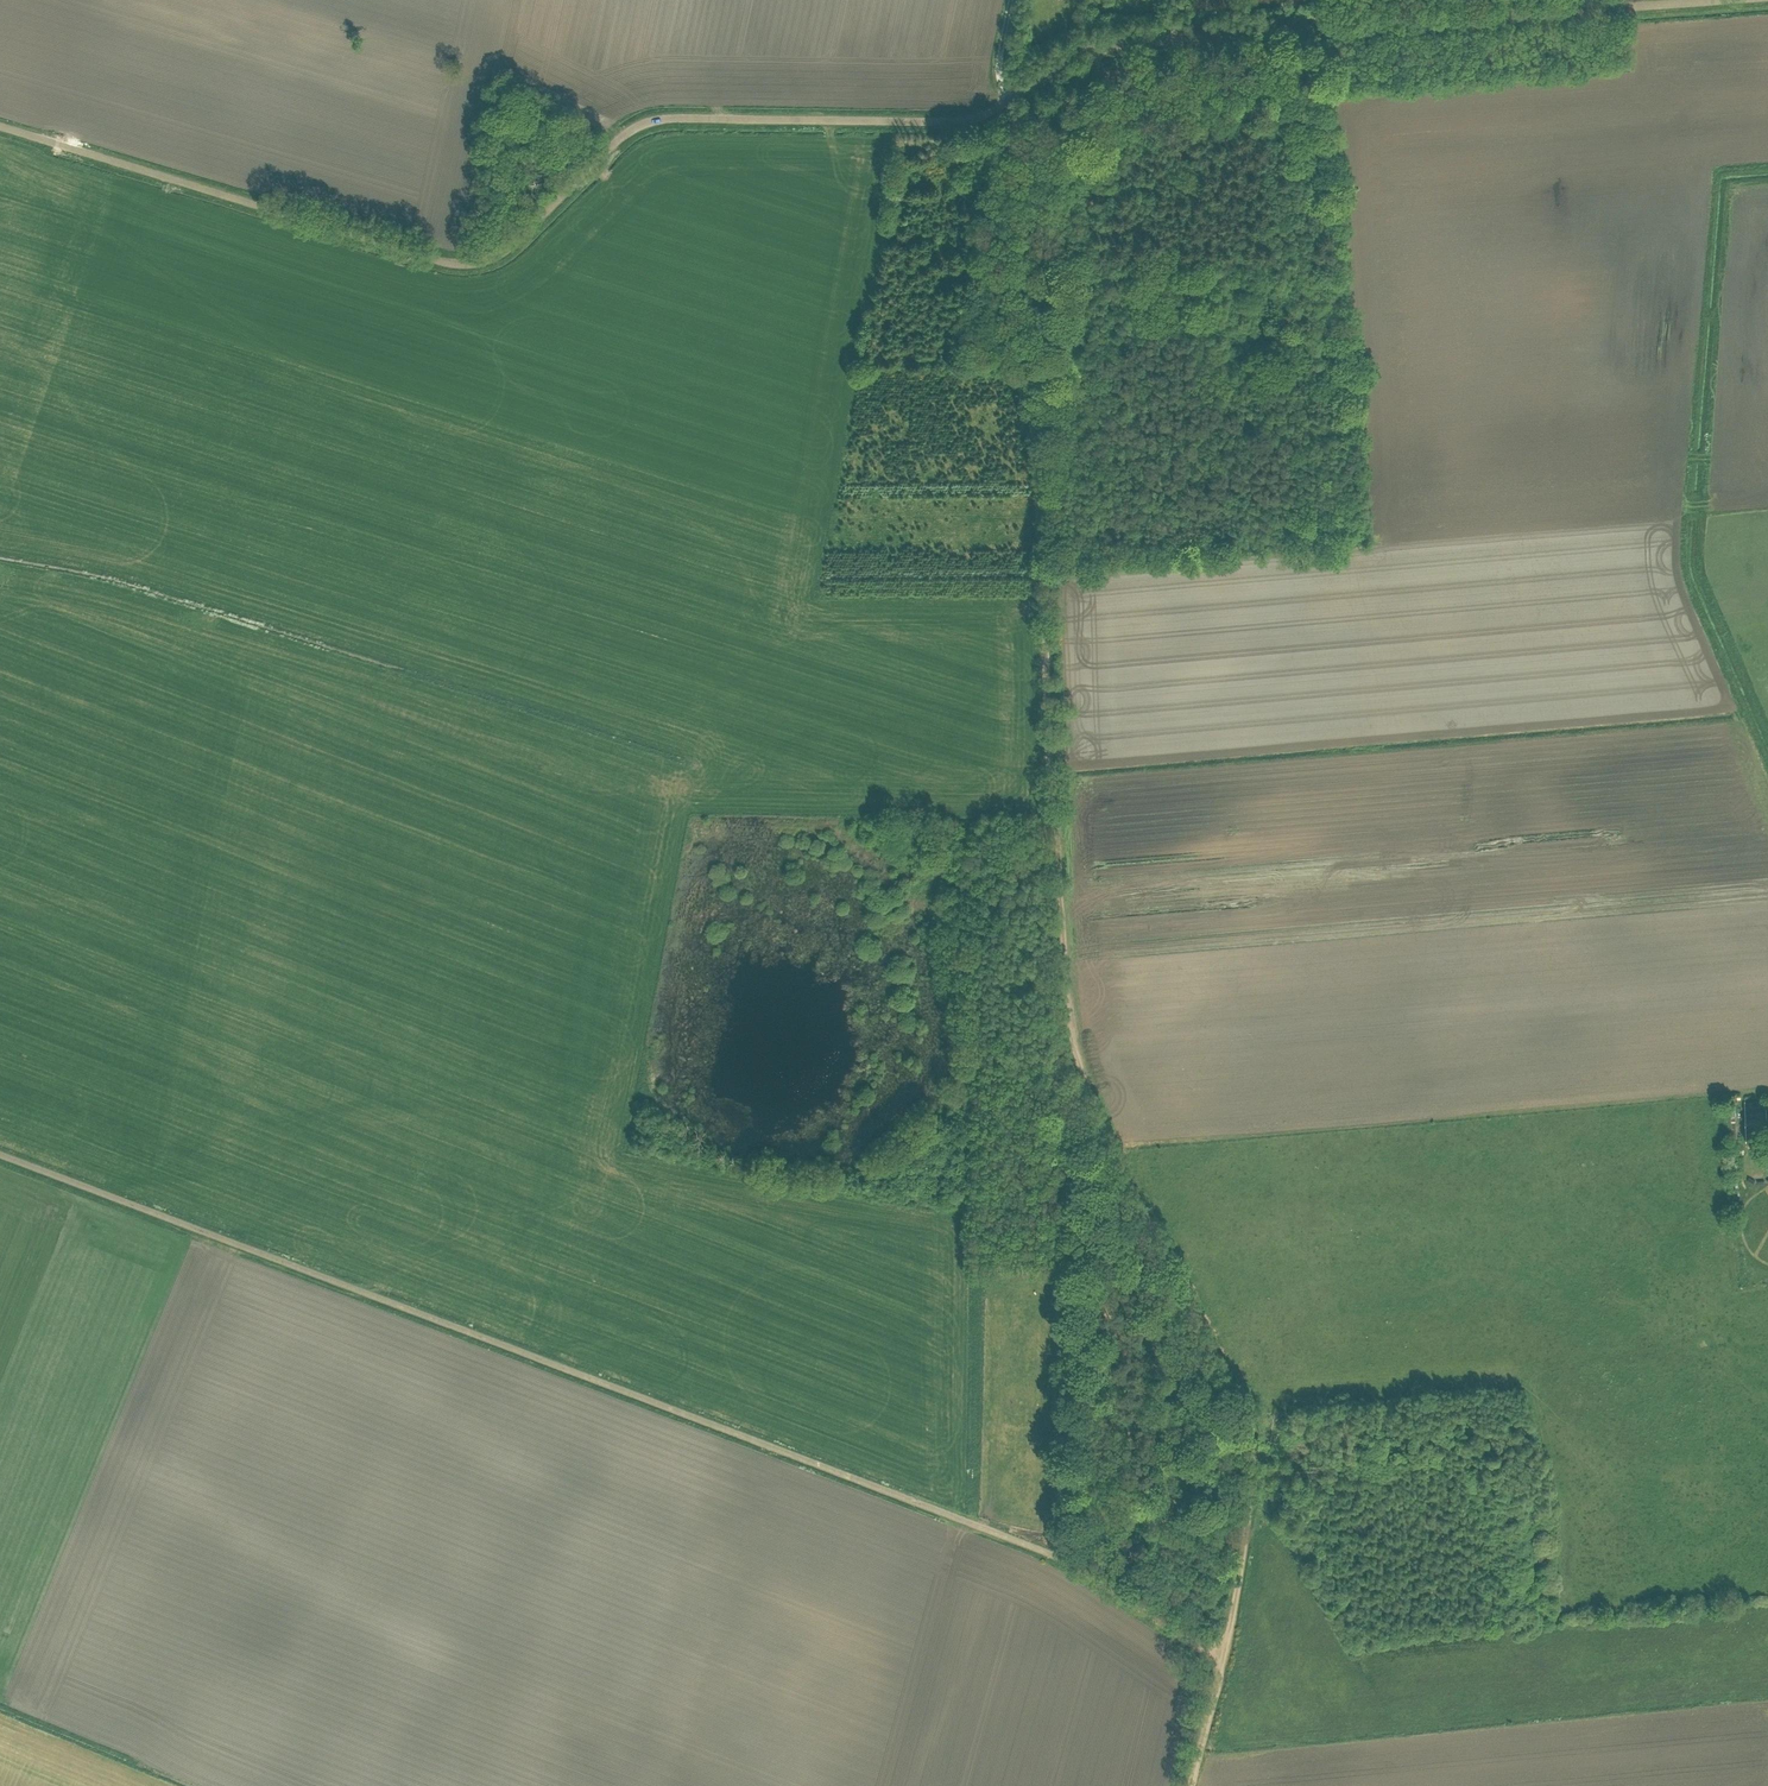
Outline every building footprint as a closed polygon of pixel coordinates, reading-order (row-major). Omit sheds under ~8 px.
[(1375,548),(1364,549),(1365,561),(1375,560),(1375,548)] [(1767,1107),(1746,1107),(1747,1139),(1767,1138),(1767,1134),(1767,1107)]
